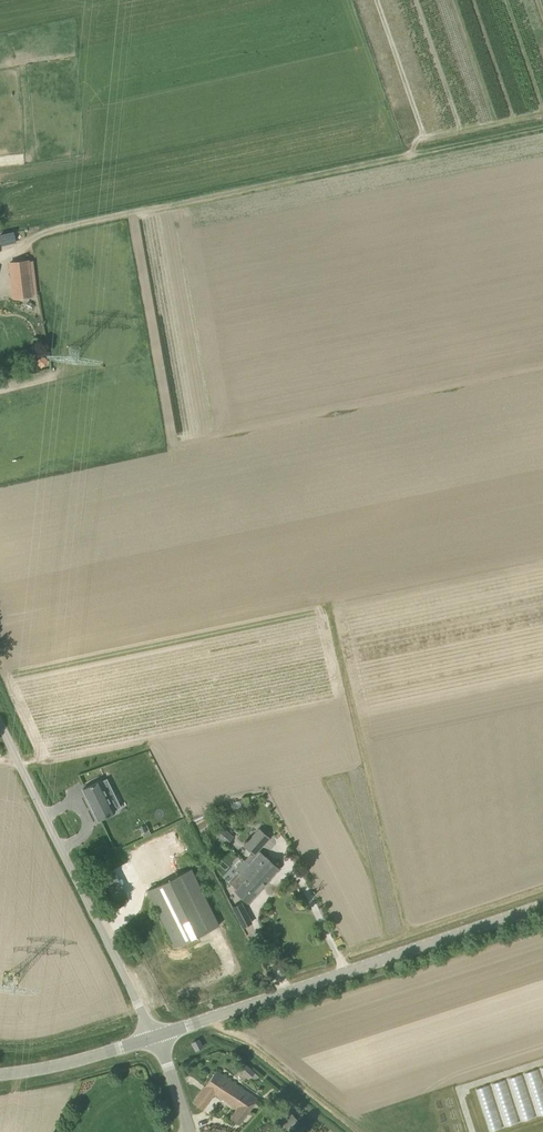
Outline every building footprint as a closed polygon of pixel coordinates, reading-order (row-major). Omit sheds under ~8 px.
[(14,299),(34,296),(29,260),(9,262),(14,299)] [(43,355),(35,362),(41,368),(49,360),(43,355)] [(100,781),(83,789),(99,820),(115,811),(106,793),(113,790),(107,778),(100,781)] [(279,868),(258,850),(270,837),(260,827),(245,843),(255,852),(253,855),(250,854),(245,859),(249,863),(267,880),(279,868)] [(224,841),(231,834),(225,829),(218,836),(224,841)] [(267,880),(249,863),(241,873),(239,875),(238,874),(235,874),(233,875),(231,878),(232,880),(233,882),(238,887),(235,890),(248,902),(267,880)] [(219,925),(191,869),(147,890),(175,947),(219,925)] [(236,913),(245,908),(241,902),(232,907),(236,913)] [(202,1046),(199,1039),(193,1042),(196,1049),(202,1046)] [(248,1079),(255,1073),(245,1064),(239,1070),(248,1079)] [(542,1114),(542,1080),(539,1067),(526,1071),(539,1115),(542,1114)] [(256,1100),(216,1071),(193,1102),(203,1110),(213,1095),(214,1096),(216,1093),(238,1109),(231,1118),(239,1123),(256,1100)] [(510,1077),(521,1121),(535,1117),(524,1073),(510,1077)] [(509,1078),(494,1081),(504,1126),(518,1123),(509,1078)] [(490,1131),(504,1127),(490,1083),(476,1088),(490,1131)] [(288,1128),(297,1120),(291,1113),(282,1121),(288,1128)]
